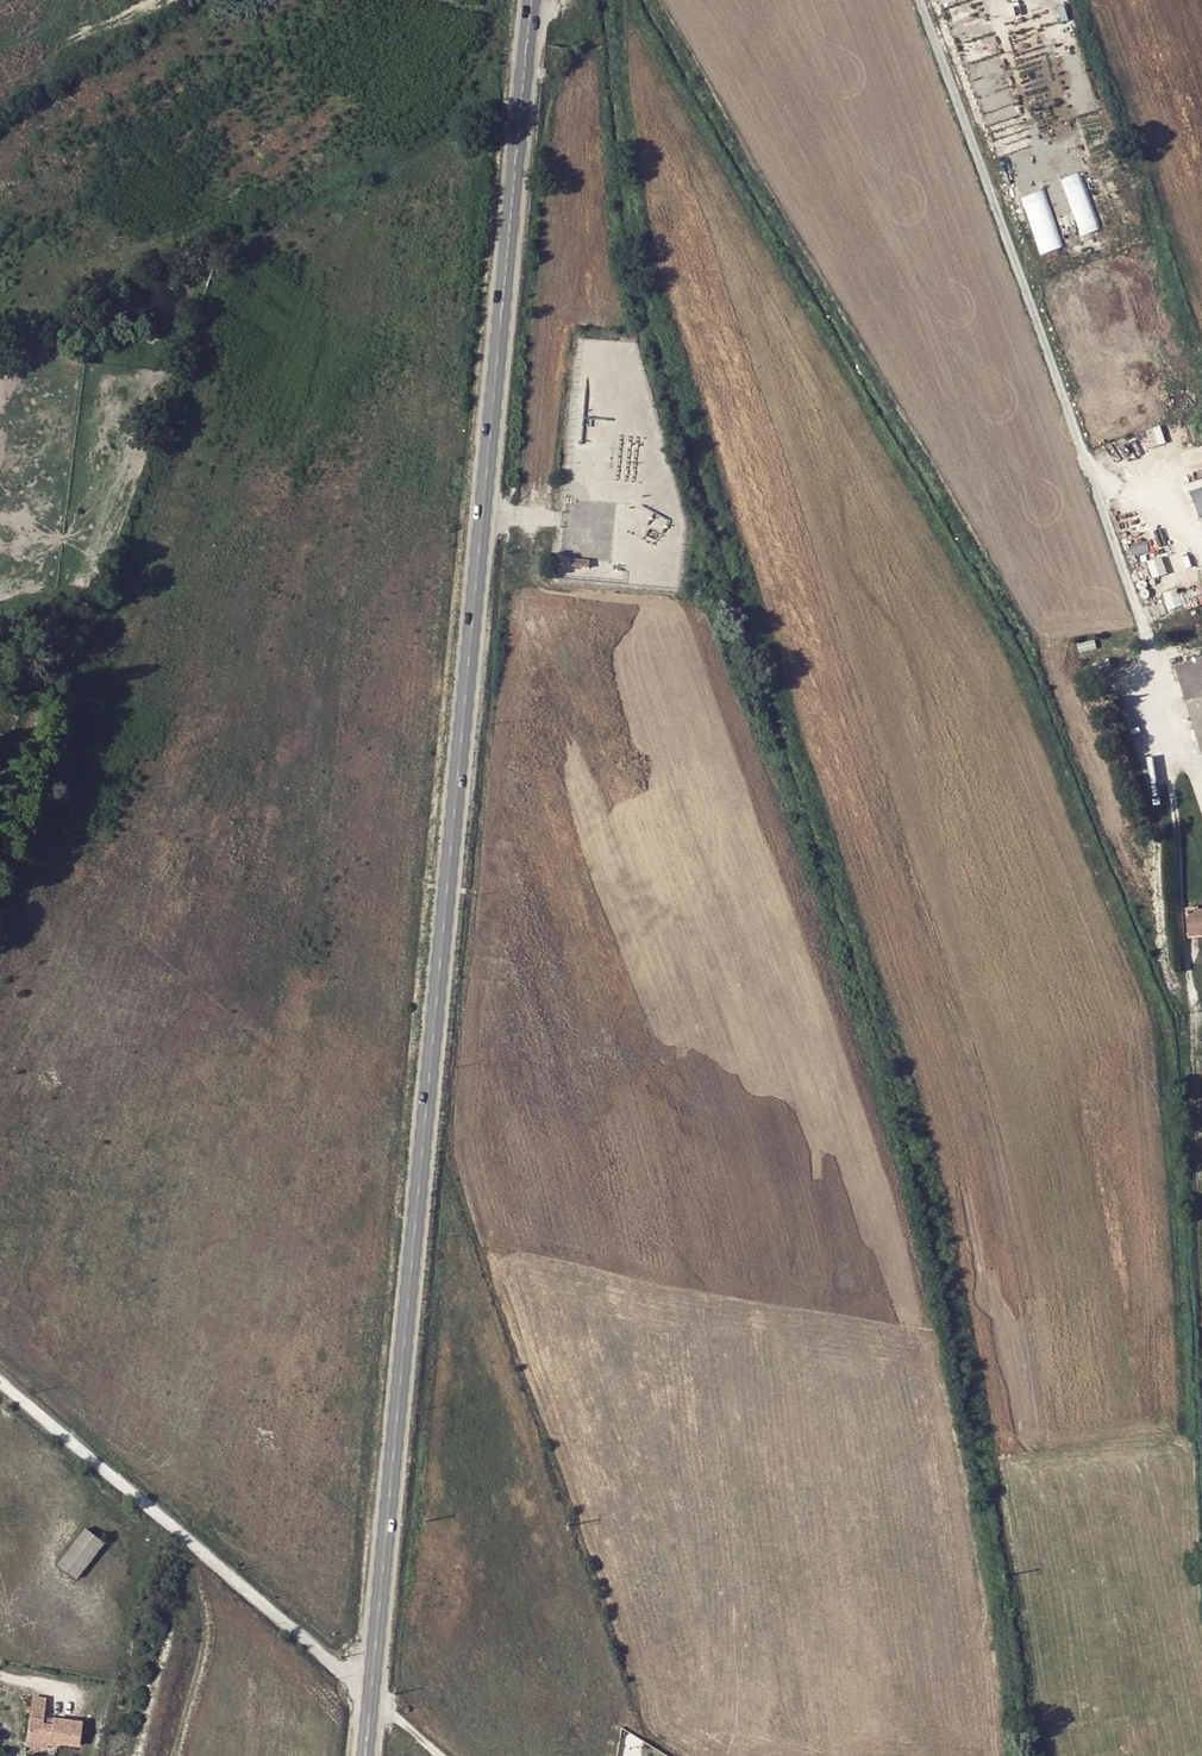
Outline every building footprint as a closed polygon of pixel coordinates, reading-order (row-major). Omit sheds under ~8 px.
[(1081,237),(1103,228),(1081,171),(1059,180),(1081,237)] [(1046,189),(1023,197),(1044,254),(1067,246),(1046,189)] [(1188,485),(1201,521),(1201,479),(1188,485)] [(1158,577),(1177,569),(1170,553),(1151,561),(1158,577)] [(590,560),(571,559),(571,567),(590,568),(590,560)] [(1089,637),(1072,641),(1074,650),(1091,646),(1089,637)] [(1062,641),(1050,644),(1053,657),(1066,653),(1062,641)] [(1172,668),(1200,753),(1201,752),(1201,658),(1172,668)] [(1185,911),(1188,934),(1201,932),(1201,909),(1197,910),(1185,911)] [(1188,934),(1188,941),(1201,940),(1201,932),(1188,934)] [(84,1527),(56,1565),(75,1579),(103,1541),(84,1527)] [(45,1697),(31,1695),(24,1746),(53,1749),(54,1743),(78,1746),(81,1721),(51,1717),(51,1723),(42,1722),(42,1716),(45,1697)] [(53,1749),(24,1746),(24,1752),(53,1755),(53,1749)]
